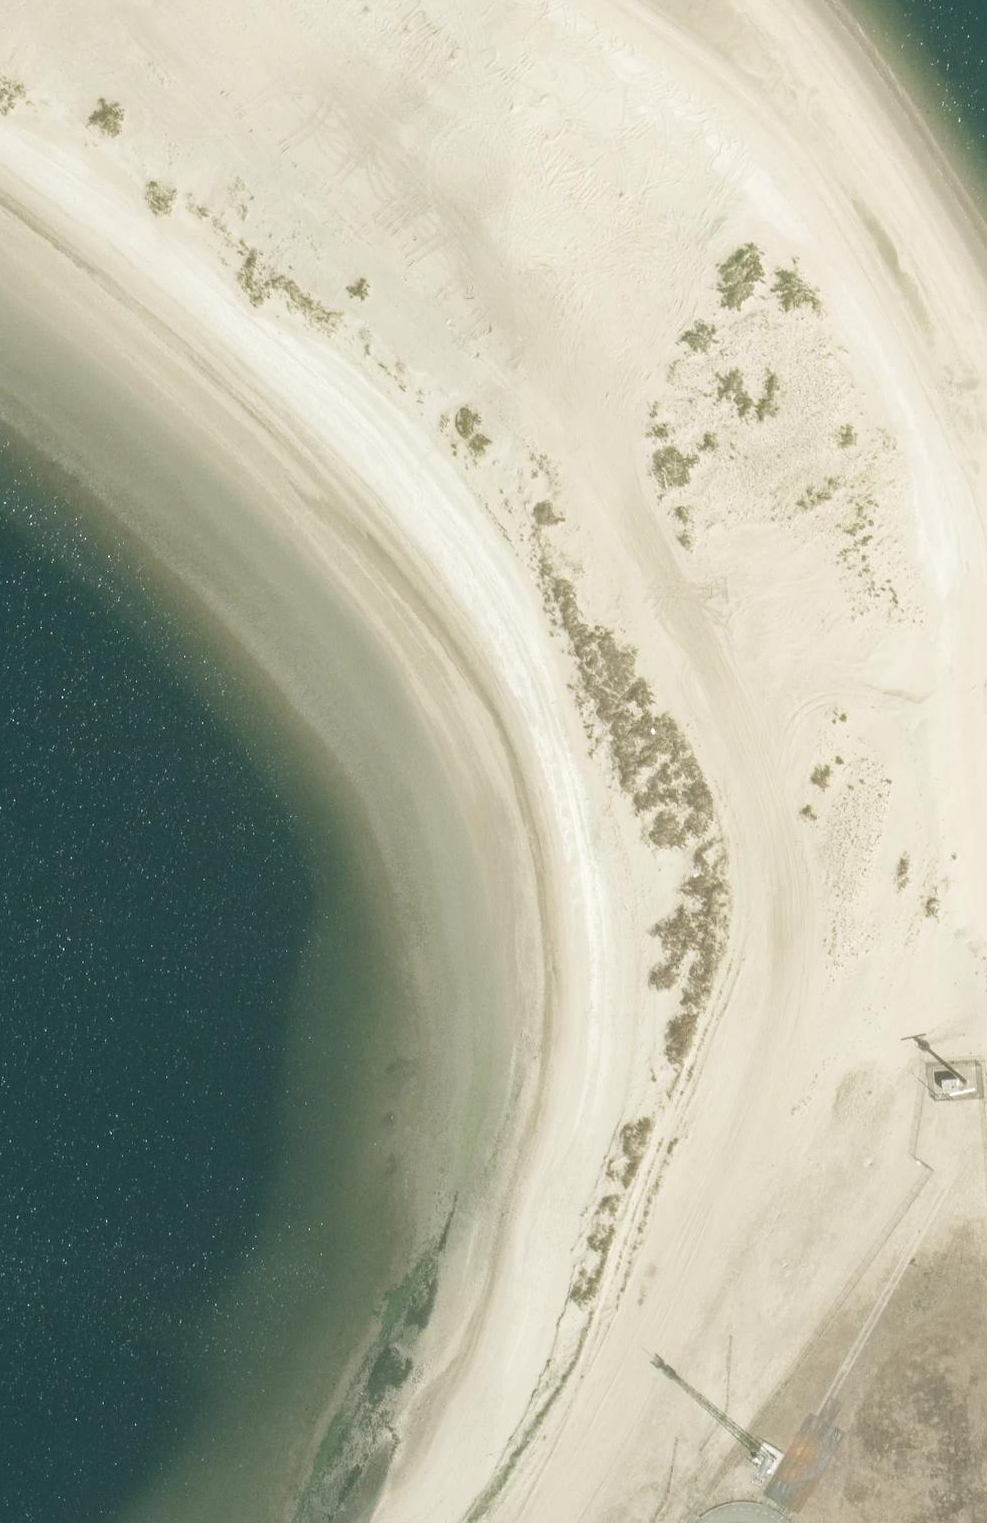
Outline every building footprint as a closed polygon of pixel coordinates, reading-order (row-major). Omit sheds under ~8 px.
[(963,1093),(966,1094),(968,1094),(970,1093),(972,1090),(972,1088),(971,1085),(969,1084),(966,1083),(964,1084),(962,1086),(961,1088),(961,1091),(963,1093)]
